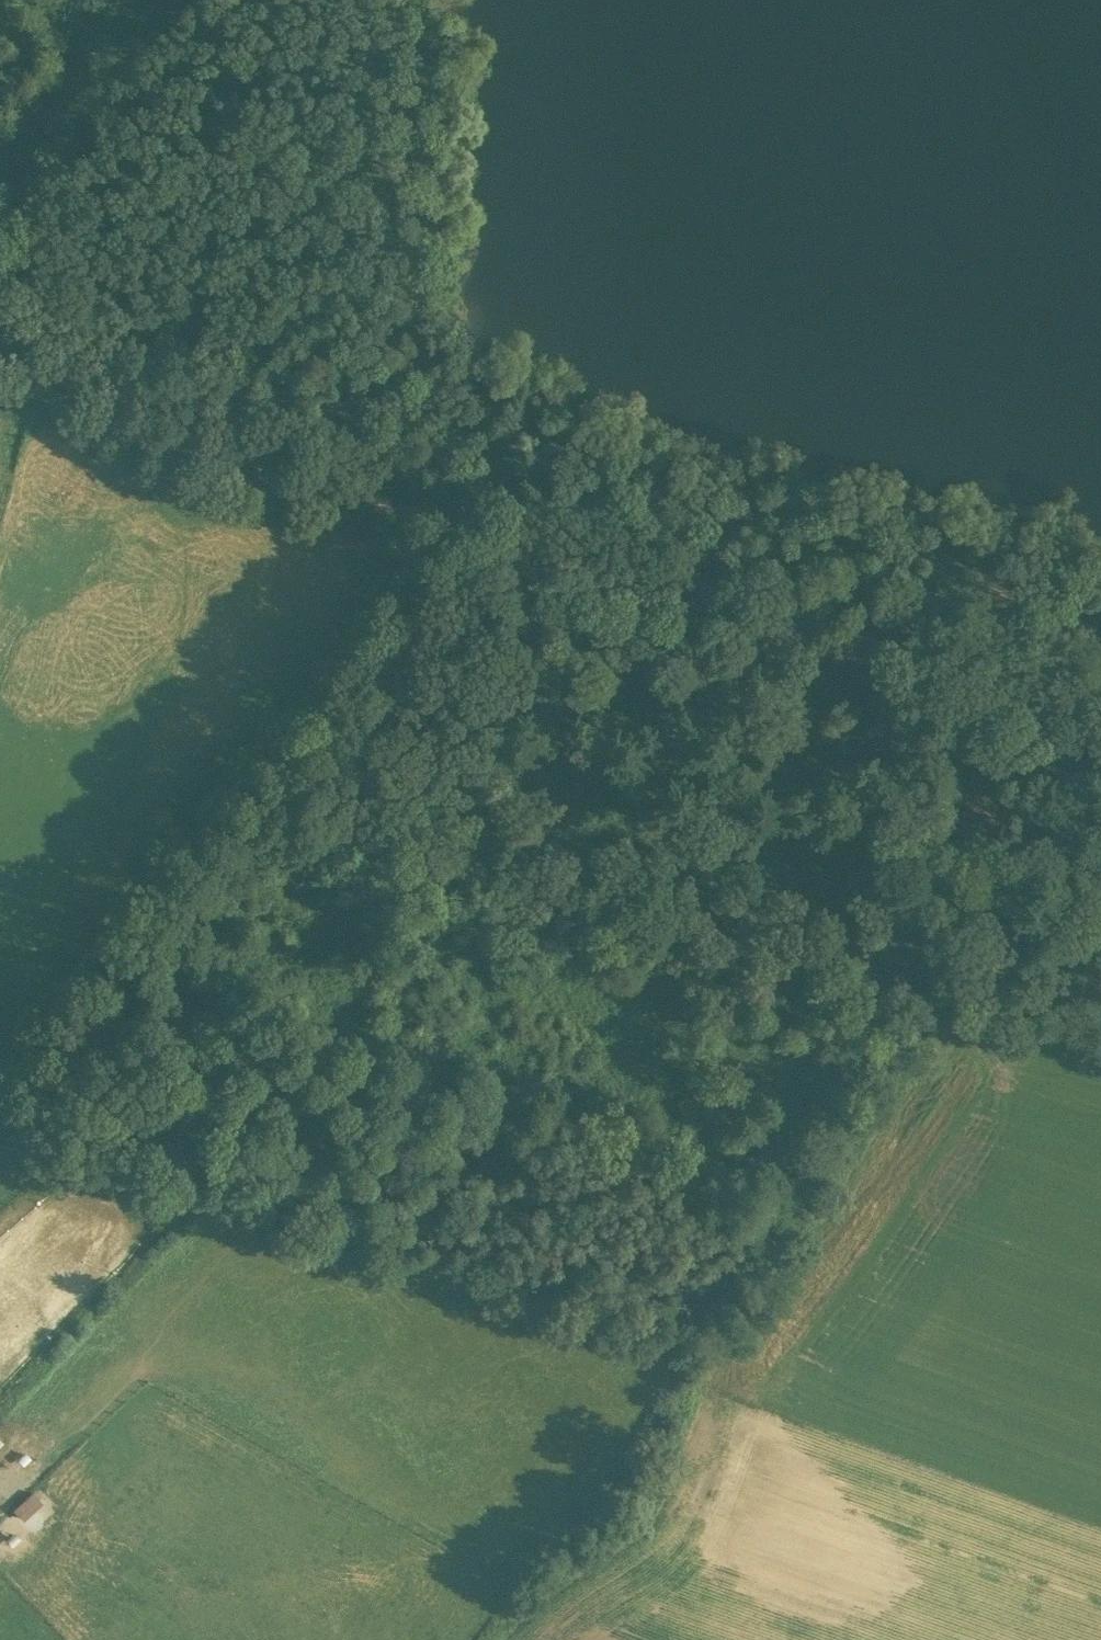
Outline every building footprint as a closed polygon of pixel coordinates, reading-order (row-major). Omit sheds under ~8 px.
[(32,1489),(11,1509),(22,1520),(42,1501),(32,1489)]
